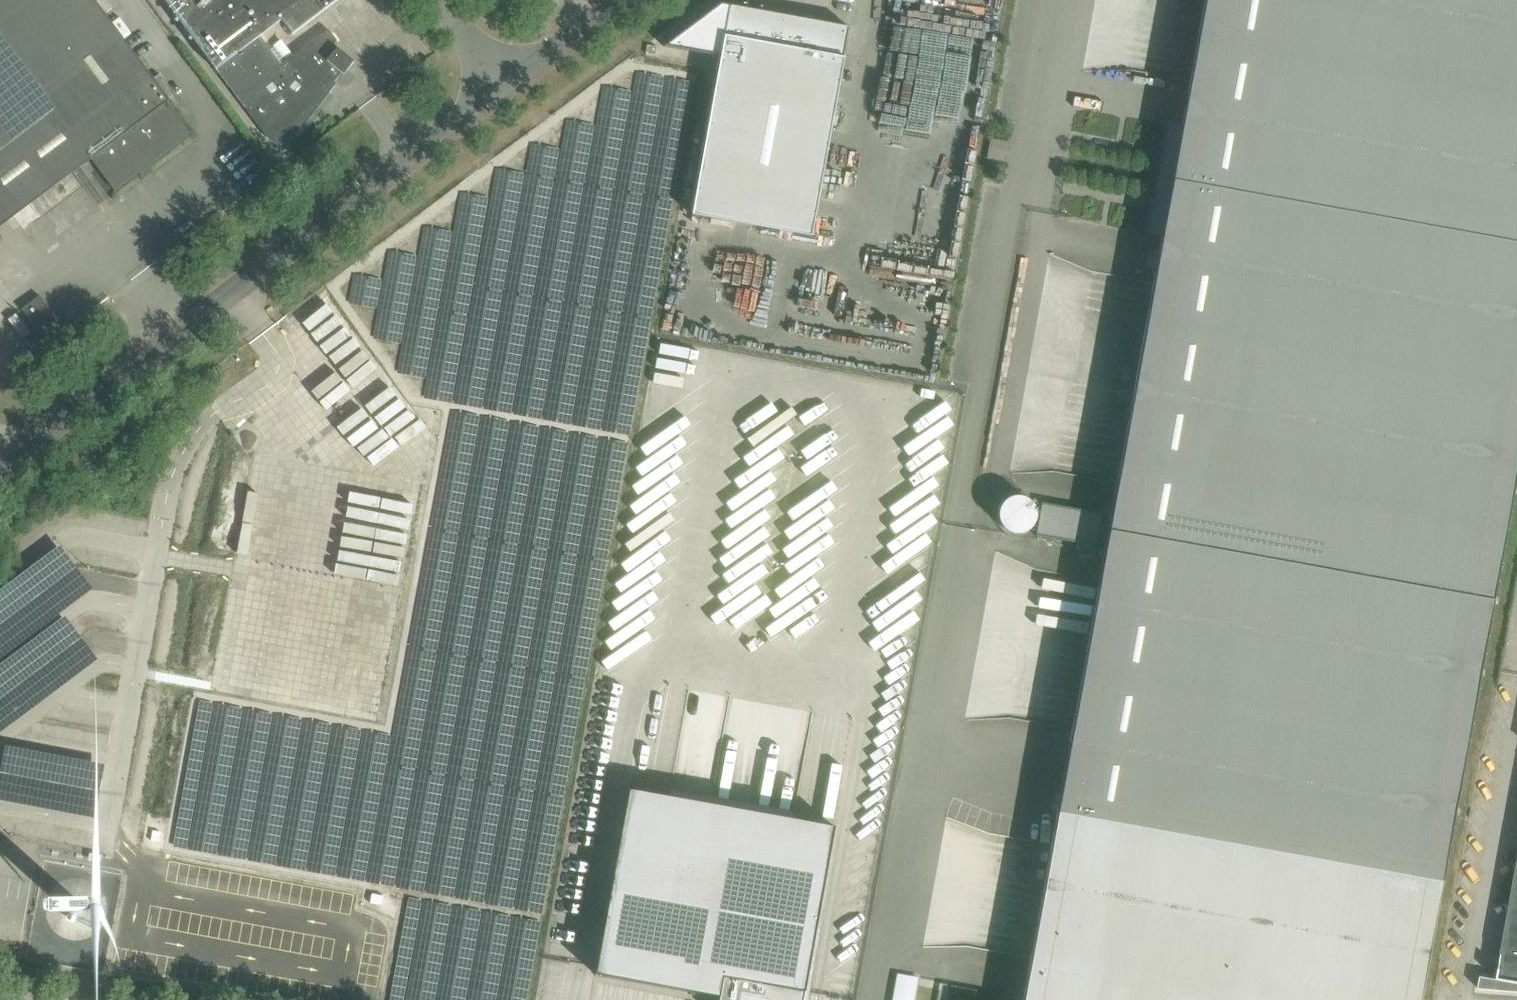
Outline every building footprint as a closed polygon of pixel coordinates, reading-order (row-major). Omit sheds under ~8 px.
[(90,158),(114,190),(190,133),(165,101),(167,100),(92,0),(0,0),(0,225),(90,158)] [(268,138),(283,151),(336,84),(333,82),(341,72),(343,74),(353,61),(333,45),(337,41),(328,29),(277,68),(255,39),(281,19),(292,34),(306,24),(308,27),(343,0),(164,0),(268,138)] [(1157,179),(1516,244),(1516,0),(1204,0),(1181,126),(1167,124),(1157,179)] [(720,4),(664,47),(720,57),(691,215),(811,237),(847,40),(846,40),(848,29),(849,27),(720,4)] [(280,62),(292,54),(282,38),(270,46),(280,62)] [(1111,515),(1495,584),(1516,462),(1516,244),(1157,179),(1147,234),(1161,237),(1111,515)] [(45,340),(46,340),(63,327),(39,295),(21,308),(45,340)] [(1009,498),(1007,499),(1006,500),(1003,502),(1002,503),(1000,506),(1000,507),(999,509),(998,510),(998,512),(998,513),(998,515),(998,517),(998,518),(999,520),(1000,523),(1001,526),(1002,527),(1003,528),(1006,530),(1007,531),(1010,533),(1014,533),(1015,534),(1018,534),(1022,533),(1023,532),(1025,532),(1026,531),(1027,530),(1030,528),(1032,526),(1033,524),(1034,521),(1035,520),(1035,518),(1035,515),(1035,511),(1035,510),(1034,508),(1033,507),(1033,505),(1032,504),(1031,503),(1030,502),(1027,499),(1024,498),(1023,497),(1020,496),(1018,496),(1015,496),(1013,497),(1010,497),(1009,498)] [(1101,513),(1041,502),(1035,535),(1095,547),(1101,513)] [(1495,584),(1111,515),(1057,813),(1441,882),(1495,584)] [(60,543),(0,587),(0,656),(93,587),(60,543)] [(64,613),(0,661),(0,729),(97,656),(64,613)] [(105,762),(5,743),(0,766),(0,797),(94,815),(105,762)] [(594,974),(718,997),(717,999),(803,999),(834,826),(628,788),(594,974)] [(1441,882),(1057,813),(1022,999),(1419,999),(1441,882)] [(1498,980),(1516,983),(1516,878),(1498,980)] [(68,907),(68,909),(68,910),(68,912),(69,913),(70,914),(71,915),(72,916),(73,917),(75,917),(76,917),(78,917),(79,917),(80,916),(81,915),(82,914),(83,913),(84,912),(84,910),(84,909),(84,907),(83,906),(83,905),(82,903),(80,903),(79,902),(78,901),(76,901),(75,901),(73,902),(72,902),(71,903),(70,904),(69,906),(68,907)]
